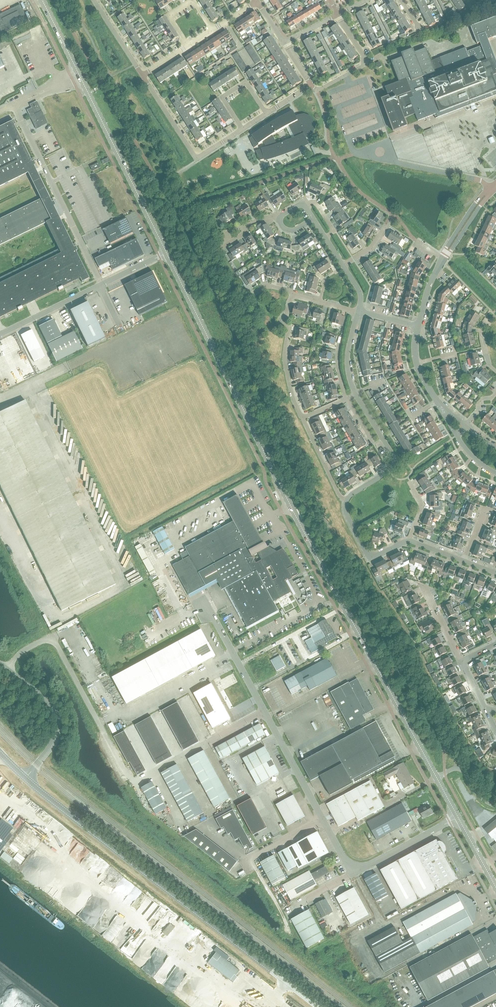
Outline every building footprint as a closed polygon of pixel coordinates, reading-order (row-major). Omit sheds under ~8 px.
[(161,0),(159,0),(156,2),(160,9),(165,6),(161,0)] [(311,4),(313,7),(316,12),(322,9),(317,1),(313,3),(312,0),(310,1),(311,4)] [(385,9),(394,3),(392,0),(387,0),(384,2),(386,4),(382,7),(384,10),(385,9)] [(418,5),(421,10),(427,7),(425,1),(418,5)] [(282,2),(274,7),(277,12),(284,7),(282,4),(283,4),(282,2)] [(203,6),(206,11),(212,8),(209,3),(203,6)] [(389,9),(391,12),(398,8),(394,3),(385,9),(387,11),(389,9)] [(462,3),(456,7),(459,12),(460,11),(461,14),(464,12),(463,9),(465,8),(462,3)] [(7,32),(28,22),(27,19),(20,4),(0,14),(0,35),(7,32)] [(313,7),(308,10),(311,16),(316,12),(313,7)] [(427,7),(421,10),(423,16),(430,12),(432,11),(431,9),(429,10),(427,7)] [(206,11),(210,17),(216,13),(212,8),(206,11)] [(391,12),(395,17),(401,13),(398,8),(391,12)] [(308,10),(302,13),(306,19),(311,16),(308,10)] [(357,15),(360,20),(366,17),(364,11),(357,15)] [(423,16),(426,21),(433,18),(430,12),(423,16)] [(216,13),(210,17),(213,22),(219,18),(216,13)] [(255,13),(250,16),(255,24),(260,20),(255,13)] [(302,13),(297,16),(301,22),(306,19),(302,13)] [(396,19),(398,23),(404,18),(401,13),(395,17),(391,19),(393,21),(396,19)] [(446,22),(442,13),(440,14),(435,17),(436,20),(441,17),(443,20),(440,21),(442,24),(446,22)] [(446,13),(445,14),(447,19),(448,21),(461,17),(460,14),(449,18),(446,13)] [(118,18),(121,23),(127,19),(123,14),(118,18)] [(291,16),(289,14),(287,15),(289,17),(288,18),(290,21),(287,22),(290,28),(295,25),(292,19),(291,16)] [(121,23),(124,28),(130,24),(128,22),(133,18),(132,16),(129,18),(127,20),(127,19),(121,23)] [(157,29),(158,29),(168,22),(165,16),(157,22),(159,25),(154,28),(155,30),(157,29)] [(250,16),(245,20),(250,27),(255,24),(250,16)] [(297,16),(292,19),(295,25),(301,22),(297,16)] [(360,20),(362,26),(369,23),(366,17),(360,20)] [(387,108),(386,108),(386,109),(386,110),(386,111),(394,125),(396,131),(408,127),(404,118),(415,114),(418,121),(436,114),(437,118),(467,106),(471,106),(470,105),(495,95),(495,61),(488,40),(495,37),(495,17),(470,27),(477,44),(480,43),(481,46),(467,52),(466,48),(440,58),(444,69),(435,72),(426,48),(415,53),(413,49),(401,54),(403,57),(391,62),(399,82),(385,87),(389,97),(381,100),(383,103),(385,102),(387,108)] [(398,27),(399,29),(408,23),(404,18),(398,23),(400,26),(398,27)] [(433,18),(426,21),(429,27),(436,23),(433,18)] [(245,20),(240,23),(245,30),(250,27),(245,20)] [(168,22),(163,26),(164,28),(166,31),(172,27),(168,22)] [(245,30),(240,23),(235,26),(239,33),(245,30)] [(362,26),(365,32),(372,28),(369,23),(362,26)] [(408,23),(399,29),(398,30),(402,35),(405,33),(411,29),(408,23)] [(124,28),(128,33),(133,30),(130,24),(124,28)] [(331,29),(334,34),(341,30),(337,25),(331,29)] [(166,31),(169,36),(175,32),(172,27),(166,31)] [(372,28),(365,32),(368,37),(375,34),(377,32),(375,27),(372,28)] [(128,33),(131,38),(137,35),(133,30),(128,33)] [(334,34),(338,40),(344,35),(341,30),(334,34)] [(175,32),(169,36),(173,41),(178,37),(175,32)] [(227,32),(221,35),(226,42),(231,39),(227,32)] [(368,37),(371,43),(378,39),(375,34),(368,37)] [(131,38),(134,44),(140,40),(137,35),(131,38)] [(221,35),(216,38),(221,45),(226,42),(221,35)] [(344,35),(338,40),(341,45),(348,40),(344,35)] [(264,42),(267,46),(274,41),(272,36),(264,42)] [(216,38),(211,42),(216,49),(221,45),(216,38)] [(304,42),(307,48),(314,44),(317,42),(316,40),(312,42),(311,38),(304,42)] [(378,39),(371,43),(374,48),(381,45),(378,39)] [(134,44),(138,49),(143,45),(140,40),(134,44)] [(338,46),(342,52),(345,50),(351,46),(348,40),(341,45),(338,46)] [(267,46),(270,51),(277,46),(274,41),(267,46)] [(211,42),(206,45),(211,52),(216,49),(211,42)] [(245,48),(256,65),(261,61),(250,44),(245,48)] [(307,48),(310,53),(317,50),(314,44),(307,48)] [(138,49),(141,54),(147,50),(143,45),(138,49)] [(206,45),(201,48),(206,55),(211,52),(206,45)] [(270,51),(272,55),(280,50),(277,46),(270,51)] [(345,50),(348,55),(355,51),(351,46),(345,50)] [(201,48),(196,51),(201,59),(206,55),(201,48)] [(147,50),(141,54),(144,59),(150,55),(147,50)] [(272,55),(275,60),(283,55),(280,50),(272,55)] [(310,53),(312,59),(319,55),(317,50),(310,53)] [(196,51),(191,55),(195,62),(201,59),(196,51)] [(355,51),(348,55),(352,60),(358,56),(355,51)] [(249,69),(238,53),(232,56),(243,73),(249,69)] [(312,59),(315,64),(322,61),(320,57),(322,56),(321,54),(319,55),(312,59)] [(195,62),(191,55),(186,58),(190,65),(195,62)] [(275,60),(278,64),(286,59),(283,55),(275,60)] [(183,58),(178,61),(183,69),(188,66),(183,58)] [(278,64),(281,69),(289,64),(286,59),(278,64)] [(178,61),(173,64),(178,72),(183,69),(178,61)] [(315,64),(318,70),(325,66),(322,61),(315,64)] [(173,64),(169,67),(174,75),(178,72),(173,64)] [(281,69),(284,73),(292,68),(289,64),(281,69)] [(325,66),(318,70),(321,75),(328,72),(325,66)] [(169,67),(164,70),(169,78),(174,75),(169,67)] [(234,68),(230,71),(235,78),(239,75),(234,68)] [(284,73),(287,78),(295,73),(292,68),(284,73)] [(246,73),(250,78),(256,75),(258,73),(261,71),(260,71),(261,70),(260,69),(254,72),(252,69),(246,73)] [(164,70),(160,73),(165,80),(169,78),(164,70)] [(230,71),(226,74),(231,81),(235,78),(230,71)] [(165,80),(160,73),(155,76),(160,84),(165,80)] [(287,78),(290,82),(298,77),(295,73),(287,78)] [(226,74),(222,76),(226,83),(231,81),(226,74)] [(250,78),(253,83),(259,80),(256,75),(250,78)] [(222,76),(218,79),(222,86),(226,83),(222,76)] [(298,77),(290,82),(293,87),(301,82),(298,77)] [(218,79),(213,82),(218,89),(222,86),(218,79)] [(253,83),(256,89),(267,82),(266,80),(263,81),(261,83),(259,80),(253,83)] [(213,82),(209,85),(214,92),(218,89),(213,82)] [(256,89),(260,94),(266,90),(264,87),(266,86),(269,84),(267,82),(256,89)] [(260,94),(263,99),(269,95),(266,90),(260,94)] [(269,95),(263,99),(266,104),(272,100),(269,95)] [(171,100),(174,105),(180,101),(176,96),(171,100)] [(212,103),(216,108),(222,104),(218,99),(212,103)] [(174,105),(177,110),(183,107),(180,101),(174,105)] [(27,111),(36,129),(48,124),(37,102),(31,105),(33,108),(27,111)] [(216,108),(219,113),(225,109),(222,104),(216,108)] [(177,110),(181,115),(192,108),(190,106),(185,110),(183,107),(177,110)] [(181,115),(184,121),(190,117),(188,114),(196,109),(194,107),(192,109),(192,108),(181,115)] [(219,113),(222,118),(228,114),(225,109),(219,113)] [(267,148),(265,148),(261,149),(256,151),(260,161),(264,159),(264,160),(268,159),(271,158),(277,156),(280,155),(284,154),(290,151),(293,150),(296,149),(301,147),(306,144),(308,143),(306,138),(308,137),(313,133),(315,127),(314,121),(310,117),(304,115),(298,116),(296,117),(293,112),(292,112),(284,116),(281,118),(275,121),(268,125),(262,130),(255,134),(252,137),(250,139),(254,148),(258,145),(259,145),(263,142),(267,148)] [(228,114),(222,118),(228,126),(233,122),(228,114)] [(184,121),(187,126),(193,122),(198,119),(197,116),(194,118),(192,115),(190,117),(184,121)] [(17,309),(18,311),(23,309),(22,307),(58,289),(59,291),(63,289),(62,287),(80,278),(82,282),(89,278),(75,251),(78,250),(76,246),(74,247),(53,206),(55,205),(53,201),(51,202),(33,166),(35,165),(33,161),(31,162),(13,125),(15,124),(13,121),(6,124),(5,122),(1,124),(2,124),(3,126),(0,128),(0,187),(28,173),(41,200),(0,220),(0,245),(45,223),(58,250),(0,279),(0,317),(17,309)] [(187,126),(191,131),(197,127),(193,122),(187,126)] [(191,131),(194,136),(200,132),(197,127),(191,131)] [(200,132),(194,136),(198,141),(200,144),(205,141),(203,138),(200,132)] [(299,193),(302,191),(297,183),(288,188),(292,196),(298,192),(299,193)] [(325,196),(331,187),(324,184),(323,185),(321,184),(319,187),(312,183),(308,192),(313,194),(314,194),(320,196),(321,194),(325,196)] [(269,196),(267,197),(269,201),(271,204),(274,203),(276,206),(286,199),(281,192),(271,198),(269,196)] [(269,201),(267,197),(265,194),(260,197),(262,200),(255,204),(260,211),(268,206),(266,202),(269,201)] [(333,210),(335,213),(342,208),(338,203),(337,204),(333,198),(325,203),(329,208),(328,208),(330,212),(333,210)] [(235,208),(237,211),(242,218),(248,214),(249,215),(252,213),(247,205),(241,208),(239,206),(235,208)] [(232,216),(235,214),(230,207),(226,209),(228,212),(219,218),(224,225),(234,218),(232,216)] [(342,208),(335,213),(336,216),(334,217),(339,226),(347,221),(343,214),(345,213),(342,208)] [(379,221),(383,215),(376,211),(370,219),(379,225),(381,222),(379,221)] [(486,221),(495,225),(495,222),(495,217),(493,215),(491,217),(489,216),(486,221)] [(104,230),(111,244),(133,233),(126,218),(126,219),(104,230)] [(486,221),(484,226),(492,230),(495,225),(486,221)] [(261,229),(264,234),(271,230),(267,224),(265,225),(263,223),(257,227),(259,230),(261,229)] [(362,234),(369,238),(374,230),(372,229),(374,227),(369,223),(367,226),(362,234)] [(484,226),(482,231),(490,235),(492,230),(484,226)] [(347,239),(353,249),(360,245),(354,236),(357,234),(351,227),(348,229),(352,235),(347,239)] [(263,240),(271,246),(275,240),(272,238),(272,237),(274,235),(271,230),(264,234),(266,237),(263,240)] [(392,245),(393,246),(400,250),(402,248),(398,245),(403,238),(393,231),(388,239),(394,243),(392,245)] [(482,231),(479,236),(488,240),(490,235),(482,231)] [(309,234),(304,238),(308,245),(313,241),(315,243),(318,241),(313,235),(310,236),(309,234)] [(248,242),(245,244),(249,250),(251,254),(253,253),(251,249),(257,245),(252,236),(246,240),(248,242)] [(479,236),(477,241),(485,245),(488,240),(479,236)] [(308,245),(304,238),(298,242),(304,251),(310,247),(308,245)] [(109,263),(113,271),(126,264),(133,261),(133,260),(144,255),(138,243),(139,243),(137,239),(95,259),(99,267),(109,263)] [(277,247),(284,248),(286,241),(279,239),(277,247)] [(286,241),(284,248),(290,250),(292,242),(286,241)] [(483,249),(486,251),(488,246),(485,245),(477,241),(475,246),(478,247),(483,250),(483,249)] [(240,244),(235,247),(239,254),(243,251),(244,253),(249,250),(245,244),(242,246),(240,244)] [(400,250),(393,246),(391,248),(386,245),(381,253),(391,259),(394,254),(397,255),(400,250)] [(239,254),(235,247),(230,251),(231,253),(228,255),(232,261),(237,258),(236,256),(239,254)] [(478,247),(476,252),(484,256),(486,251),(483,249),(483,250),(478,247)] [(325,262),(321,264),(326,271),(331,268),(329,265),(332,263),(328,257),(324,260),(325,262)] [(418,264),(416,267),(423,272),(426,267),(422,264),(423,262),(418,259),(416,263),(418,264)] [(363,265),(366,270),(373,266),(370,261),(363,265)] [(262,265),(263,272),(268,273),(267,276),(272,278),(275,269),(272,269),(273,266),(265,264),(262,265)] [(326,271),(321,264),(318,266),(317,264),(313,267),(317,273),(319,271),(321,274),(326,271)] [(257,271),(251,274),(256,281),(261,278),(259,275),(264,272),(263,272),(262,265),(255,269),(257,271)] [(414,269),(412,273),(419,277),(423,272),(416,267),(413,265),(412,267),(414,269)] [(495,276),(495,275),(495,265),(493,268),(491,265),(486,270),(491,275),(493,273),(495,276)] [(275,266),(275,269),(272,278),(278,279),(279,276),(281,277),(284,267),(281,266),(280,268),(275,266)] [(366,270),(369,275),(376,270),(373,266),(366,270)] [(287,267),(284,267),(281,277),(284,278),(283,281),(289,282),(291,274),(292,271),(287,269),(287,267)] [(297,272),(292,271),(291,274),(289,282),(294,284),(295,281),(298,281),(300,271),(297,270),(297,272)] [(369,275),(372,279),(379,275),(376,270),(369,275)] [(125,285),(140,316),(168,302),(153,272),(133,282),(125,285)] [(310,279),(309,283),(317,285),(319,279),(316,278),(316,275),(309,273),(307,278),(310,279)] [(407,280),(410,281),(410,280),(418,283),(419,277),(412,273),(410,278),(408,278),(407,280)] [(256,281),(251,274),(248,277),(247,275),(242,278),(246,284),(249,282),(250,285),(256,281)] [(379,275),(372,279),(375,284),(379,281),(380,283),(384,281),(383,279),(382,279),(379,275)] [(451,283),(457,290),(461,285),(462,287),(464,285),(460,281),(458,282),(455,279),(453,281),(452,281),(451,282),(451,283)] [(406,286),(408,286),(416,288),(418,283),(410,280),(410,281),(409,284),(407,283),(406,286)] [(317,285),(309,283),(308,286),(305,286),(304,291),(312,293),(313,290),(316,291),(317,285)] [(448,286),(446,288),(450,292),(454,296),(459,292),(457,290),(451,283),(450,284),(449,284),(448,285),(448,286)] [(440,294),(445,297),(450,292),(446,288),(444,290),(443,290),(442,291),(442,292),(441,292),(440,293),(440,294)] [(403,297),(405,298),(413,300),(415,294),(407,292),(406,296),(404,295),(403,297)] [(438,300),(438,303),(443,304),(446,305),(448,299),(445,297),(440,294),(440,295),(439,295),(439,296),(439,297),(438,298),(438,299),(438,300)] [(105,338),(88,302),(70,311),(87,346),(105,338)] [(436,308),(436,309),(444,311),(446,305),(443,304),(438,303),(437,306),(437,305),(436,306),(436,307),(436,308)] [(306,313),(308,306),(301,305),(300,308),(295,307),(294,310),(293,314),(302,316),(303,313),(306,313)] [(317,323),(323,325),(325,316),(321,315),(322,312),(316,310),(317,309),(315,308),(313,318),(317,319),(316,321),(317,321),(317,323)] [(402,309),(402,310),(401,313),(399,313),(398,315),(409,318),(410,312),(402,309)] [(463,325),(463,328),(471,330),(472,325),(474,326),(477,321),(476,321),(479,316),(471,311),(465,322),(466,322),(464,325),(463,325)] [(332,323),(342,326),(344,319),(340,318),(341,315),(338,314),(338,315),(335,314),(332,323)] [(434,317),(433,320),(438,322),(441,322),(443,317),(435,314),(434,315),(433,317),(434,317)] [(53,319),(39,326),(47,344),(62,337),(53,319)] [(308,336),(308,335),(309,329),(300,328),(300,331),(296,331),(295,337),(294,336),(294,338),(303,339),(304,335),(308,336)] [(471,330),(463,328),(462,332),(463,332),(463,335),(463,336),(466,347),(475,345),(474,339),(473,333),(471,334),(471,330)] [(432,335),(433,338),(438,336),(441,335),(440,329),(437,329),(431,329),(431,330),(431,331),(431,332),(432,332),(431,332),(431,333),(432,334),(432,335)] [(32,330),(21,335),(34,362),(45,357),(32,330)] [(74,332),(48,345),(56,362),(82,349),(74,332)] [(322,336),(325,336),(325,337),(327,337),(325,344),(334,346),(336,339),(333,338),(334,335),(323,332),(322,336)] [(396,334),(395,338),(403,340),(404,334),(394,332),(393,334),(396,334)] [(434,343),(443,341),(441,335),(438,336),(433,338),(433,340),(433,341),(434,342),(434,343)] [(394,340),(393,344),(401,346),(403,340),(395,338),(392,337),(392,340),(394,340)] [(443,341),(434,343),(434,344),(434,345),(434,346),(435,347),(435,346),(436,349),(444,347),(443,341)] [(392,346),(391,352),(400,352),(401,346),(393,344),(391,343),(390,346),(392,346)] [(359,351),(359,356),(367,354),(367,351),(368,348),(360,346),(359,351)] [(291,351),(291,357),(299,357),(299,354),(303,354),(303,348),(296,348),(296,351),(291,351)] [(322,359),(332,361),(333,354),(329,353),(330,350),(322,349),(322,353),(323,353),(322,359)] [(391,360),(393,360),(401,358),(400,352),(391,352),(392,357),(390,358),(391,360)] [(470,359),(471,366),(480,364),(478,356),(476,357),(475,353),(467,355),(468,359),(470,359)] [(294,362),(294,366),(302,365),(302,357),(299,357),(291,357),(291,362),(294,362)] [(392,366),(393,366),(394,366),(394,365),(402,364),(401,358),(393,360),(394,363),(391,364),(392,366)] [(394,366),(393,366),(394,369),(393,370),(393,372),(404,370),(402,364),(394,365),(394,366)] [(291,370),(292,375),(301,373),(304,372),(302,365),(294,366),(294,369),(291,370)] [(441,373),(450,371),(448,365),(440,367),(441,370),(440,371),(441,372),(441,373)] [(324,372),(325,375),(333,373),(332,368),(328,369),(328,366),(321,367),(322,373),(324,372)] [(477,377),(486,384),(491,378),(482,370),(480,373),(477,370),(473,375),(476,378),(477,377)] [(301,373),(292,375),(294,381),(297,380),(297,383),(304,381),(304,378),(302,379),(301,373)] [(323,379),(324,384),(332,382),(332,379),(334,379),(333,373),(325,375),(325,378),(323,379)] [(400,385),(402,384),(409,380),(406,374),(399,379),(401,382),(399,383),(400,385)] [(403,390),(405,389),(413,385),(409,380),(402,384),(404,387),(402,388),(403,390)] [(328,389),(328,392),(337,390),(335,384),(333,385),(332,382),(324,384),(326,389),(328,389)] [(446,393),(446,394),(451,391),(454,389),(453,383),(450,384),(444,385),(445,388),(445,389),(445,390),(446,390),(446,391),(445,391),(446,393)] [(406,396),(408,394),(416,390),(413,385),(405,389),(407,392),(405,394),(406,396)] [(299,393),(300,395),(310,391),(308,386),(296,390),(298,394),(299,393)] [(327,395),(328,401),(338,398),(337,395),(338,395),(337,390),(328,392),(329,395),(327,395)] [(410,401),(411,400),(419,395),(416,390),(408,394),(410,397),(408,399),(410,401)] [(299,397),(300,401),(312,396),(310,391),(300,395),(301,397),(299,397)] [(451,398),(453,399),(457,395),(451,391),(446,394),(447,394),(447,395),(448,396),(449,396),(449,397),(450,398),(451,398)] [(373,397),(376,402),(383,398),(380,393),(376,396),(373,397)] [(457,403),(458,403),(463,397),(459,393),(457,395),(453,399),(455,401),(456,402),(457,403)] [(411,400),(413,403),(411,404),(412,406),(419,402),(422,406),(425,404),(423,401),(422,401),(422,400),(419,395),(411,400)] [(303,403),(304,405),(314,401),(312,396),(300,401),(302,404),(303,403)] [(460,405),(462,407),(468,401),(463,397),(458,403),(458,404),(460,405)] [(376,402),(379,407),(386,402),(383,398),(376,402)] [(61,611),(115,585),(25,401),(0,413),(0,486),(61,611)] [(314,401),(304,405),(304,407),(303,408),(304,411),(310,409),(311,411),(314,410),(313,407),(316,407),(314,401)] [(468,401),(462,407),(463,408),(464,409),(465,409),(467,411),(473,404),(468,401)] [(379,407),(382,411),(389,407),(386,402),(379,407)] [(335,413),(338,418),(347,412),(346,411),(348,410),(346,407),(335,413)] [(382,411),(385,416),(392,412),(389,407),(382,411)] [(338,418),(341,423),(351,416),(350,413),(348,414),(347,412),(338,418)] [(385,416),(387,421),(394,416),(392,412),(385,416)] [(482,421),(486,424),(491,418),(487,415),(482,421)] [(312,425),(314,430),(322,426),(320,423),(322,422),(319,416),(313,419),(314,421),(311,422),(312,425)] [(341,423),(344,427),(353,422),(352,420),(353,419),(351,416),(341,423)] [(387,421),(390,425),(396,422),(397,421),(394,416),(387,421)] [(425,422),(427,426),(434,421),(434,422),(435,421),(432,416),(422,422),(423,424),(425,422)] [(486,424),(490,428),(495,422),(491,418),(486,424)] [(428,428),(430,431),(437,427),(434,422),(434,421),(427,426),(425,427),(426,429),(428,428)] [(346,432),(347,432),(357,426),(355,423),(354,423),(353,422),(344,427),(344,428),(342,429),(344,433),(346,432)] [(389,426),(392,430),(399,426),(396,422),(390,425),(389,426)] [(320,434),(321,436),(327,433),(325,429),(323,429),(322,426),(314,430),(316,435),(320,434)] [(347,432),(349,437),(359,431),(358,429),(359,428),(357,426),(347,432)] [(392,430),(395,435),(402,431),(399,426),(392,430)] [(431,433),(433,436),(440,432),(437,427),(430,431),(428,432),(429,434),(431,433)] [(349,437),(352,441),(363,435),(361,432),(360,433),(359,431),(349,437)] [(395,435),(398,440),(405,436),(402,431),(395,435)] [(440,432),(433,436),(431,437),(432,439),(434,438),(436,441),(437,442),(441,440),(440,439),(443,437),(440,432)] [(319,440),(321,446),(329,442),(333,440),(331,437),(329,438),(327,433),(321,436),(322,439),(319,440)] [(352,441),(355,446),(364,440),(363,438),(365,438),(363,435),(352,441)] [(398,440),(401,444),(408,440),(405,436),(398,440)] [(364,440),(355,446),(358,450),(369,444),(367,441),(365,442),(364,440)] [(401,444),(404,449),(411,445),(408,440),(401,444)] [(327,449),(328,452),(335,449),(332,444),(331,445),(329,442),(321,446),(324,451),(327,449)] [(345,445),(336,447),(338,453),(346,451),(345,445)] [(406,454),(411,451),(413,449),(411,445),(404,449),(406,454)] [(413,449),(411,451),(414,456),(421,452),(418,447),(413,449)] [(326,456),(329,461),(337,457),(335,454),(337,454),(335,449),(328,452),(330,454),(326,456)] [(446,465),(447,468),(449,467),(457,462),(453,457),(451,458),(449,455),(441,459),(444,463),(446,462),(448,464),(446,465)] [(337,457),(329,461),(331,466),(334,465),(336,467),(342,464),(340,460),(338,460),(337,457)] [(370,459),(368,460),(372,466),(374,465),(376,467),(381,464),(376,457),(373,459),(372,457),(370,458),(370,459)] [(364,464),(361,466),(365,473),(371,470),(369,468),(372,466),(368,460),(366,458),(362,460),(364,464)] [(451,472),(453,476),(459,472),(457,469),(460,467),(457,462),(449,467),(447,468),(449,470),(450,469),(452,472),(451,472)] [(351,468),(352,470),(356,476),(359,474),(360,477),(365,473),(361,466),(358,468),(356,465),(351,468)] [(350,475),(347,477),(351,485),(356,481),(355,479),(357,477),(356,476),(352,470),(348,472),(350,475)] [(419,482),(421,486),(429,482),(427,479),(429,478),(426,473),(426,474),(424,471),(419,474),(420,477),(422,480),(419,482)] [(462,482),(463,482),(468,476),(464,472),(462,474),(459,472),(453,476),(461,483),(462,482)] [(466,487),(470,490),(474,484),(471,482),(473,479),(468,476),(463,482),(467,486),(466,487)] [(351,485),(347,477),(343,479),(343,478),(338,481),(342,487),(344,485),(346,488),(351,485)] [(429,482),(421,486),(424,491),(427,489),(430,493),(435,489),(432,484),(431,485),(429,482)] [(474,484),(470,490),(475,492),(475,491),(478,492),(477,494),(480,495),(480,493),(481,493),(484,485),(478,482),(477,486),(474,484)] [(484,485),(481,493),(486,495),(486,496),(489,498),(491,491),(488,490),(489,487),(484,485)] [(430,496),(430,502),(439,502),(439,498),(442,498),(442,493),(434,493),(434,496),(430,496)] [(247,627),(278,610),(273,600),(290,591),(285,581),(291,577),(292,578),(298,574),(293,566),(292,566),(283,549),(278,551),(277,552),(268,546),(266,548),(264,543),(262,544),(250,523),(252,522),(240,500),(240,499),(237,495),(223,503),(233,521),(185,548),(190,556),(173,565),(189,595),(221,578),(247,627)] [(466,506),(465,509),(473,512),(475,507),(472,506),(473,503),(466,500),(464,505),(466,506)] [(439,502),(430,502),(430,507),(434,507),(434,510),(441,510),(442,510),(442,502),(439,502)] [(459,516),(460,517),(463,518),(467,519),(468,516),(471,517),(473,512),(465,509),(464,512),(461,511),(459,516)] [(427,513),(425,519),(433,522),(434,518),(438,520),(440,515),(432,512),(430,514),(427,513)] [(460,526),(462,526),(470,530),(472,524),(469,523),(470,520),(467,519),(463,518),(460,517),(458,521),(461,523),(460,526)] [(409,523),(403,521),(399,519),(398,522),(397,522),(393,532),(395,532),(395,534),(398,535),(400,534),(401,534),(405,525),(408,526),(409,523)] [(426,526),(425,528),(432,531),(433,531),(434,526),(432,525),(433,522),(425,519),(423,524),(426,526)] [(459,529),(457,534),(459,534),(465,537),(466,534),(468,535),(470,530),(462,526),(461,530),(459,529)] [(153,532),(165,554),(174,549),(162,527),(153,532)] [(374,531),(370,534),(372,539),(371,542),(378,544),(379,541),(382,542),(384,535),(388,534),(385,527),(380,529),(379,534),(375,532),(374,531)] [(432,531),(425,528),(424,531),(421,530),(419,536),(427,539),(428,535),(430,536),(432,531)] [(483,535),(492,538),(495,539),(495,536),(495,535),(495,530),(493,529),(491,528),(490,531),(485,529),(483,535)] [(456,539),(455,542),(462,545),(464,540),(458,537),(459,534),(457,534),(453,532),(452,535),(455,536),(454,539),(456,539)] [(492,538),(483,535),(481,540),(486,542),(485,544),(492,547),(495,539),(492,538)] [(462,545),(455,542),(454,545),(450,544),(449,546),(460,550),(462,545)] [(477,545),(475,550),(483,553),(485,554),(487,549),(477,545)] [(483,553),(475,550),(473,555),(482,559),(483,556),(481,556),(483,553)] [(400,552),(395,555),(399,563),(402,561),(403,563),(408,561),(404,554),(402,555),(400,552)] [(252,556),(256,563),(262,560),(258,553),(252,556)] [(415,563),(419,564),(422,555),(417,553),(415,558),(412,557),(410,563),(415,565),(415,563)] [(392,560),(389,562),(393,569),(394,571),(395,570),(394,568),(398,566),(397,564),(399,563),(395,555),(390,558),(392,560)] [(422,568),(427,569),(429,563),(426,562),(428,558),(422,555),(419,564),(422,565),(422,568)] [(385,560),(380,563),(385,573),(388,572),(388,571),(393,569),(389,562),(386,563),(385,560)] [(432,569),(436,570),(439,562),(433,560),(432,564),(429,563),(427,569),(431,571),(432,569)] [(438,574),(443,576),(446,569),(443,568),(445,564),(439,562),(436,570),(439,572),(438,574)] [(385,573),(380,563),(375,565),(376,568),(372,570),(376,577),(377,576),(382,574),(382,575),(385,573)] [(446,569),(443,576),(449,578),(450,575),(453,576),(456,568),(450,566),(449,569),(446,567),(446,569)] [(463,580),(466,572),(460,570),(459,572),(456,571),(453,580),(459,582),(460,579),(463,580)] [(473,584),(476,576),(470,573),(469,576),(466,575),(463,583),(468,586),(470,582),(473,584)] [(483,587),(486,580),(480,577),(479,580),(476,579),(473,587),(478,589),(480,586),(483,587)] [(401,588),(403,593),(404,594),(411,590),(408,584),(409,584),(408,581),(407,581),(405,579),(396,583),(399,589),(401,588)] [(483,591),(481,595),(486,598),(489,591),(493,593),(495,586),(495,585),(491,582),(490,585),(487,583),(483,591)] [(412,593),(405,596),(403,597),(408,607),(421,601),(420,599),(419,600),(416,595),(414,596),(412,593)] [(443,608),(445,613),(453,609),(451,606),(454,605),(451,600),(444,604),(445,606),(443,608)] [(416,614),(419,619),(428,614),(427,613),(426,613),(423,608),(421,609),(419,606),(412,610),(414,615),(416,614)] [(451,616),(452,619),(459,615),(457,611),(454,612),(453,609),(445,613),(448,618),(451,616)] [(450,623),(453,628),(461,624),(459,621),(461,620),(459,615),(452,619),(453,622),(450,623)] [(487,619),(483,621),(485,625),(484,626),(486,629),(483,630),(486,638),(492,635),(491,632),(494,631),(490,623),(487,619)] [(314,643),(318,650),(328,645),(327,643),(337,637),(334,632),(333,632),(326,620),(318,624),(324,634),(320,636),(322,638),(314,643)] [(425,629),(427,633),(435,629),(433,624),(432,622),(427,624),(425,621),(418,624),(422,631),(425,629)] [(312,638),(305,641),(312,654),(318,650),(314,643),(322,638),(320,636),(324,634),(318,624),(307,630),(312,638)] [(458,632),(460,634),(467,631),(464,626),(462,627),(461,624),(453,628),(456,633),(458,632)] [(112,678),(114,680),(127,704),(216,656),(201,630),(189,636),(112,678)] [(458,638),(461,643),(468,640),(467,637),(469,636),(467,631),(460,634),(461,637),(458,638)] [(433,644),(434,647),(442,643),(439,637),(436,639),(435,636),(427,640),(430,645),(433,644)] [(468,640),(461,643),(463,648),(466,647),(467,650),(475,646),(472,641),(470,642),(468,640)] [(438,653),(439,656),(447,652),(444,647),(441,648),(440,645),(432,649),(434,655),(438,653)] [(272,658),(277,670),(286,666),(281,655),(272,658)] [(443,664),(445,667),(452,663),(449,657),(447,659),(445,656),(437,660),(440,665),(443,664)] [(327,658),(286,680),(284,681),(291,695),(307,686),(310,690),(337,676),(327,658)] [(474,666),(476,671),(484,667),(488,665),(484,658),(480,660),(479,658),(475,660),(476,662),(475,662),(477,665),(474,666)] [(448,673),(449,676),(457,673),(454,667),(451,668),(450,665),(442,669),(445,675),(448,673)] [(99,668),(102,673),(98,674),(100,679),(109,675),(105,666),(99,668)] [(482,675),(483,677),(490,674),(487,669),(486,670),(484,667),(476,671),(479,676),(482,675)] [(482,681),(484,686),(492,682),(490,679),(492,679),(490,674),(483,677),(484,680),(482,681)] [(447,679),(447,680),(449,684),(452,682),(454,686),(462,682),(459,676),(456,677),(455,675),(447,679)] [(349,683),(340,687),(331,692),(350,729),(366,721),(363,716),(373,710),(366,697),(368,696),(366,693),(365,694),(357,679),(349,684),(349,683)] [(495,690),(495,684),(494,681),(492,682),(484,686),(487,691),(489,690),(491,693),(495,691),(495,690)] [(208,720),(217,715),(226,710),(212,684),(194,693),(208,720)] [(458,693),(459,696),(467,692),(464,686),(461,687),(460,685),(452,689),(454,694),(458,693)] [(463,702),(464,706),(472,702),(469,696),(466,697),(465,695),(457,699),(459,704),(463,702)] [(328,706),(333,704),(330,696),(325,698),(328,706)] [(178,702),(162,710),(184,750),(199,741),(178,702)] [(468,712),(469,715),(477,712),(474,706),(471,707),(470,704),(462,708),(464,714),(468,712)] [(222,724),(231,719),(226,710),(217,715),(222,724)] [(213,729),(222,724),(217,715),(208,720),(213,729)] [(472,722),(474,725),(482,721),(479,715),(475,717),(474,715),(467,718),(470,723),(472,722)] [(151,716),(135,725),(157,765),(173,756),(151,716)] [(473,729),(475,734),(482,731),(480,728),(484,726),(482,721),(474,725),(475,728),(473,729)] [(332,745),(301,762),(311,781),(312,780),(320,776),(330,795),(395,760),(394,757),(395,757),(392,751),(391,752),(385,741),(386,740),(385,738),(383,738),(374,722),(332,745)] [(251,729),(256,739),(265,735),(259,724),(251,729)] [(256,739),(251,729),(242,733),(247,744),(256,739)] [(125,731),(114,737),(128,763),(130,762),(137,776),(146,771),(125,731)] [(480,738),(482,741),(490,737),(487,731),(483,734),(482,731),(475,734),(478,739),(480,738)] [(242,733),(233,738),(239,749),(247,744),(242,733)] [(490,737),(482,741),(483,744),(481,745),(484,750),(490,747),(488,744),(493,742),(490,737)] [(224,743),(230,754),(239,749),(233,738),(224,743)] [(230,754),(224,743),(215,748),(221,758),(230,754)] [(243,759),(257,785),(279,773),(265,747),(243,759)] [(480,747),(476,750),(481,757),(485,754),(480,747)] [(199,759),(206,755),(204,750),(196,754),(199,759)] [(199,759),(196,754),(188,759),(193,768),(201,763),(199,759)] [(199,759),(201,763),(209,759),(206,755),(199,759)] [(201,763),(203,768),(211,763),(209,759),(201,763)] [(201,763),(193,768),(197,777),(206,772),(203,768),(201,763)] [(203,768),(206,772),(213,768),(211,763),(203,768)] [(410,776),(403,763),(393,768),(393,769),(384,774),(386,779),(396,774),(401,783),(398,784),(401,790),(404,788),(404,789),(408,786),(409,787),(410,786),(414,783),(411,779),(410,779),(409,776),(410,776)] [(171,773),(174,778),(182,773),(177,764),(169,769),(171,773)] [(206,772),(208,776),(216,772),(213,768),(206,772)] [(169,769),(161,773),(164,778),(171,773),(169,769)] [(206,772),(197,777),(202,785),(211,781),(208,776),(206,772)] [(211,781),(218,777),(216,772),(208,776),(211,781)] [(166,782),(174,778),(171,773),(164,778),(166,782)] [(211,781),(213,785),(221,781),(218,777),(211,781)] [(175,780),(174,778),(166,782),(168,786),(176,782),(175,780)] [(211,781),(202,785),(207,794),(215,790),(213,785),(211,781)] [(213,785),(215,790),(223,785),(221,781),(213,785)] [(332,818),(333,817),(338,826),(356,817),(358,821),(384,807),(375,789),(377,788),(375,786),(373,787),(370,781),(326,804),(331,814),(330,814),(332,818)] [(167,808),(152,782),(141,788),(156,814),(167,808)] [(171,791),(179,786),(177,783),(176,782),(168,786),(171,791)] [(223,785),(215,790),(218,794),(225,790),(223,785)] [(181,791),(180,789),(179,786),(171,791),(173,795),(181,791)] [(218,794),(215,790),(207,794),(214,807),(222,803),(220,798),(218,794)] [(225,790),(218,794),(220,798),(228,794),(225,790)] [(182,792),(181,791),(173,795),(175,799),(183,795),(182,792)] [(186,800),(194,795),(191,791),(183,795),(185,799),(186,800)] [(228,794),(220,798),(222,803),(230,798),(228,794)] [(185,799),(183,795),(175,799),(180,808),(185,806),(188,804),(187,802),(186,800),(185,799)] [(276,805),(287,826),(305,816),(293,795),(276,805)] [(237,806),(253,835),(267,828),(251,798),(237,806)] [(420,799),(408,804),(411,810),(423,805),(420,799)] [(411,821),(403,806),(402,803),(367,823),(376,840),(411,821)] [(188,804),(185,806),(180,808),(187,821),(195,817),(194,814),(192,811),(191,808),(189,805),(188,804)] [(430,815),(433,813),(429,805),(419,811),(423,818),(429,814),(430,815)] [(221,829),(224,827),(238,819),(233,810),(216,819),(221,829)] [(21,819),(16,826),(18,828),(26,819),(23,816),(21,818),(21,819)] [(228,835),(231,833),(242,827),(238,819),(224,827),(228,835)] [(495,842),(495,820),(485,829),(492,839),(493,838),(495,842)] [(9,833),(0,826),(0,852),(12,836),(9,833)] [(235,840),(239,838),(246,834),(242,827),(231,833),(235,840)] [(184,836),(194,845),(203,834),(196,829),(184,836)] [(293,845),(287,848),(297,866),(299,869),(308,864),(329,853),(317,832),(296,843),(293,845)] [(194,845),(200,849),(208,839),(203,834),(194,845)] [(239,838),(244,847),(247,845),(249,849),(253,847),(246,834),(239,838)] [(200,849),(206,854),(214,844),(208,839),(200,849)] [(438,842),(437,840),(416,851),(437,890),(458,879),(444,853),(444,852),(445,852),(445,851),(445,850),(446,849),(446,848),(446,847),(445,847),(445,846),(445,845),(444,845),(444,844),(443,843),(442,843),(442,842),(441,842),(440,842),(438,842)] [(206,854),(213,859),(222,849),(214,844),(206,854)] [(278,853),(288,871),(297,866),(287,848),(278,853)] [(213,859),(221,866),(229,855),(222,849),(213,859)] [(437,890),(416,851),(380,871),(402,910),(437,890)] [(229,855),(221,866),(229,872),(237,861),(229,855)] [(260,862),(272,885),(286,877),(274,855),(260,862)] [(314,880),(329,872),(325,866),(311,874),(309,871),(283,885),(291,900),(317,886),(314,880)] [(376,873),(364,879),(376,901),(388,895),(376,873)] [(336,897),(350,924),(368,914),(354,888),(336,897)] [(411,938),(403,942),(394,927),(368,941),(384,972),(404,962),(468,928),(473,925),(472,922),(475,921),(475,905),(477,904),(475,901),(473,902),(460,894),(457,896),(456,893),(403,922),(411,938)] [(315,904),(323,918),(330,914),(323,900),(315,904)] [(393,901),(382,907),(387,919),(399,913),(393,901)] [(291,919),(306,948),(324,938),(309,910),(291,919)] [(169,935),(176,926),(171,922),(164,931),(169,935)] [(489,934),(487,930),(473,938),(471,934),(410,967),(428,1001),(489,967),(487,964),(495,960),(495,930),(489,934)] [(216,952),(212,957),(208,963),(233,983),(238,977),(236,976),(240,971),(216,952)] [(494,971),(426,1006),(472,1006),(495,994),(495,970),(494,971)] [(167,981),(165,985),(171,987),(169,990),(176,992),(178,985),(167,981)] [(197,998),(191,1006),(192,1006),(219,1006),(220,1006),(203,995),(199,1000),(197,998)]
